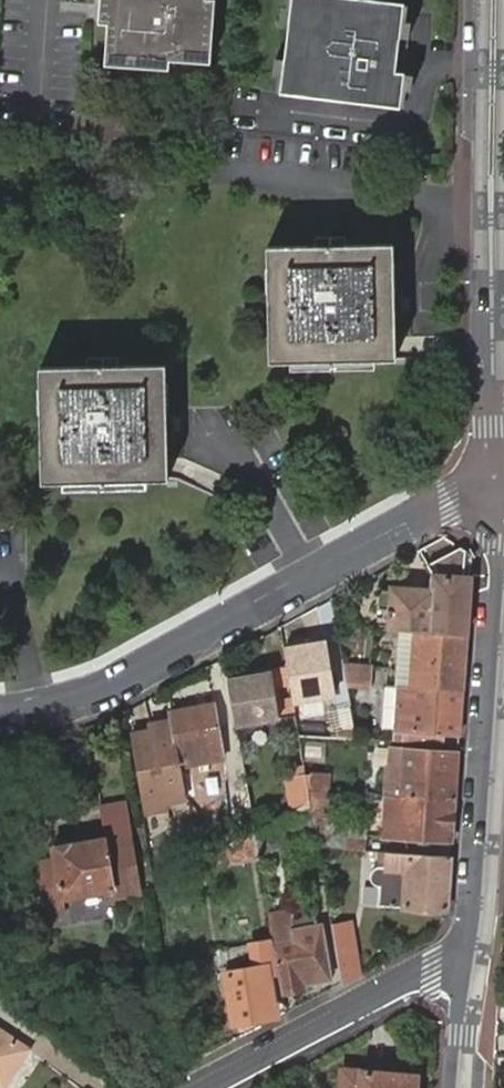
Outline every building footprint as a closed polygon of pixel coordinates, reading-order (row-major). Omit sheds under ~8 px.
[(109,0),(101,0),(99,23),(109,24),(121,25),(123,8),(109,7),(109,0)] [(109,7),(123,8),(121,25),(109,24),(105,65),(171,70),(172,60),(211,63),(215,0),(109,0),(109,7)] [(383,0),(291,0),(279,92),(400,107),(404,73),(405,72),(396,71),(400,37),(404,3),(383,0)] [(408,38),(400,37),(396,71),(405,72),(404,73),(407,73),(408,38)] [(397,140),(397,149),(406,151),(406,141),(397,140)] [(392,244),(266,248),(269,361),(397,358),(392,244)] [(42,483),(167,480),(163,365),(39,367),(42,483)] [(469,577),(432,574),(431,590),(428,632),(465,634),(469,577)] [(398,630),(413,631),(428,632),(431,590),(390,586),(389,591),(378,590),(377,609),(389,610),(388,630),(398,630)] [(409,687),(413,631),(398,630),(394,686),(409,687)] [(409,687),(413,687),(461,690),(465,634),(428,632),(413,631),(409,687)] [(293,692),(335,684),(328,641),(286,648),(293,692)] [(342,665),(345,682),(357,683),(368,684),(369,666),(342,665)] [(271,671),(226,678),(234,725),(278,718),(271,671)] [(361,704),(357,683),(345,682),(346,693),(348,705),(361,704)] [(409,733),(413,687),(409,687),(394,686),(392,732),(409,733)] [(409,742),(434,744),(434,733),(457,734),(461,690),(413,687),(409,733),(409,742)] [(348,705),(346,693),(331,696),(333,717),(295,721),(297,735),(353,739),(348,705)] [(178,769),(220,762),(211,705),(168,713),(169,722),(148,726),(149,733),(129,736),(142,814),(163,810),(162,803),(183,799),(178,769)] [(5,746),(0,747),(0,781),(11,779),(5,746)] [(384,795),(453,800),(456,753),(403,749),(388,749),(384,795)] [(285,805),(308,801),(307,790),(304,774),(281,777),(285,805)] [(311,790),(325,791),(326,775),(308,774),(311,790)] [(237,816),(250,815),(244,784),(232,786),(237,816)] [(308,801),(309,803),(313,825),(316,846),(366,850),(367,828),(337,825),(332,814),(324,811),(325,791),(311,790),(307,790),(308,801)] [(393,837),(450,841),(453,800),(384,795),(382,805),(395,805),(393,837)] [(309,803),(252,832),(256,853),(313,825),(309,803)] [(393,837),(395,805),(382,805),(380,836),(393,837)] [(252,832),(239,838),(241,864),(258,863),(256,853),(252,832)] [(54,858),(32,861),(40,914),(64,911),(62,897),(108,891),(111,891),(113,901),(134,898),(126,842),(106,845),(105,839),(73,843),(67,839),(57,841),(53,847),(54,858)] [(449,855),(385,851),(384,868),(381,865),(377,864),(372,865),(368,869),(367,873),(367,876),(368,879),(371,882),(377,885),(374,903),(445,910),(449,855)] [(329,926),(339,984),(358,974),(349,921),(329,926)] [(271,945),(279,992),(301,988),(300,982),(325,977),(318,926),(290,932),(269,935),(271,945)] [(230,1022),(233,1040),(271,1020),(269,1006),(262,958),(251,960),(252,968),(223,973),(230,1022)] [(0,1031),(0,1085),(1,1086),(27,1050),(0,1031)] [(413,1077),(342,1071),(341,1087),(412,1087),(413,1077)]
